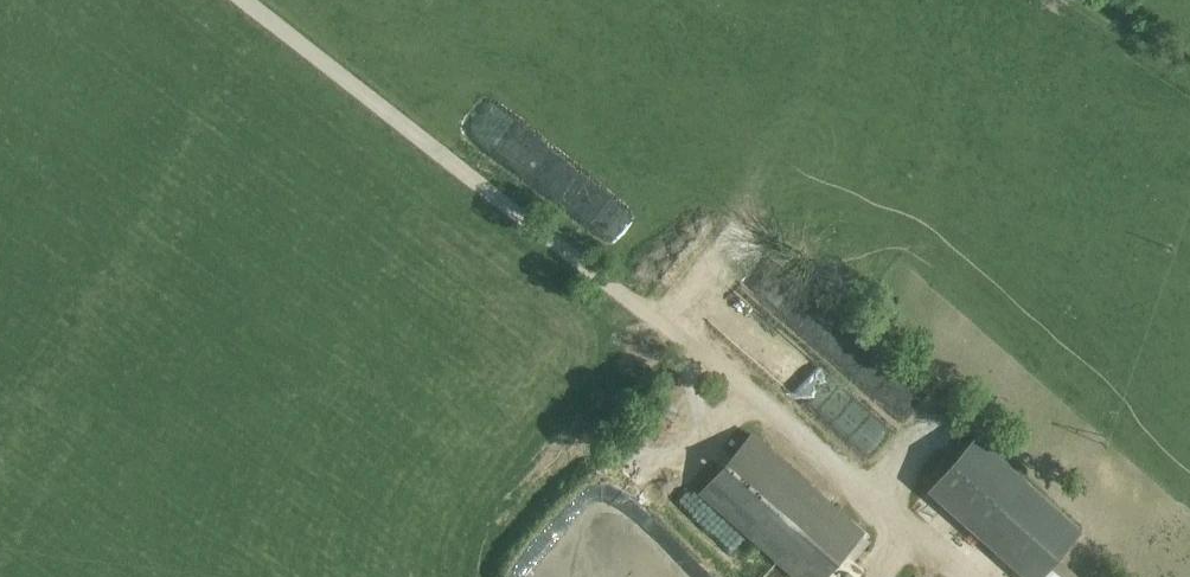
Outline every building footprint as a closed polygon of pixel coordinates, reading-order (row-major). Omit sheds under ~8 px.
[(539,184),(561,158),(513,117),(491,142),(539,184)] [(701,491),(799,576),(822,576),(863,531),(751,434),(701,491)] [(975,435),(927,489),(1027,576),(1040,576),(1082,529),(975,435)] [(759,574),(761,576),(795,576),(776,557),(759,574)]
